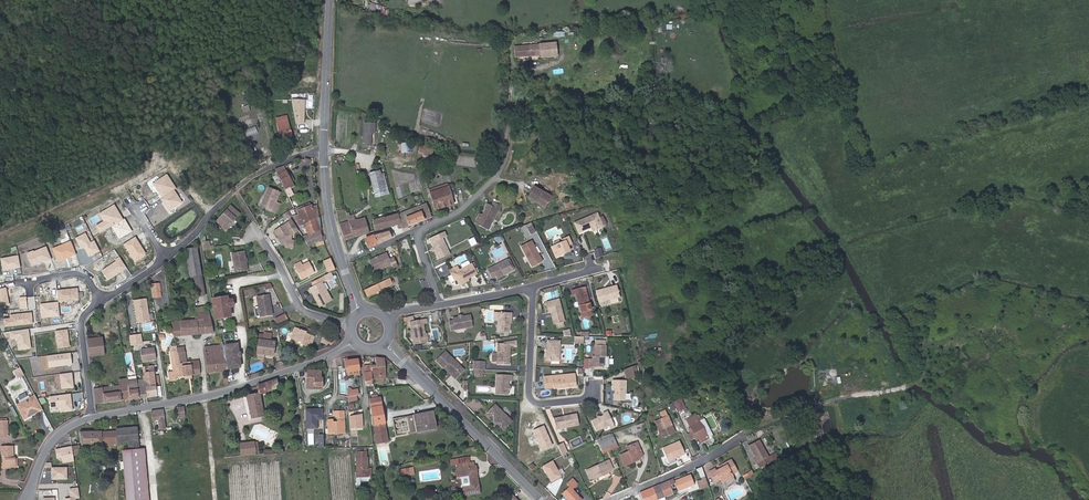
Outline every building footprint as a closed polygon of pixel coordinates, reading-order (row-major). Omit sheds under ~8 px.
[(367,10),(388,15),(390,8),(369,3),(367,10)] [(541,54),(540,44),(514,47),(515,57),(541,54)] [(278,89),(275,83),(262,87),(264,94),(278,89)] [(352,140),(355,111),(338,110),(337,118),(344,118),(344,123),(343,123),(342,136),(347,137),(347,139),(352,140)] [(292,136),(287,115),(276,118),(279,133),(283,132),(284,138),(292,136)] [(364,123),(362,146),(371,147),(372,139),(375,139),(377,124),(364,123)] [(428,164),(434,149),(423,145),(421,150),(425,152),(421,161),(428,164)] [(455,166),(477,167),(477,157),(456,155),(455,166)] [(287,170),(284,165),(275,169),(278,175),(287,170)] [(283,186),(293,182),(289,175),(287,170),(278,175),(283,186)] [(381,174),(380,170),(369,173),(376,197),(389,194),(384,173),(381,174)] [(286,190),(295,185),(293,182),(283,186),(286,190)] [(454,203),(448,186),(430,192),(436,209),(454,203)] [(551,196),(535,186),(528,197),(537,202),(538,201),(540,202),(539,203),(545,207),(551,196)] [(276,202),(279,193),(268,188),(265,197),(266,198),(263,206),(269,209),(269,211),(276,214),(280,204),(276,202)] [(263,206),(266,198),(265,197),(261,207),(269,211),(269,209),(263,206)] [(500,206),(494,202),(492,206),(487,203),(485,208),(486,208),(483,215),(481,217),(478,216),(475,222),(488,229),(500,206)] [(427,203),(404,212),(399,215),(402,227),(402,228),(432,216),(427,203)] [(295,215),(299,225),(318,218),(316,215),(313,206),(312,204),(311,205),(298,210),(299,214),(295,215)] [(225,229),(239,215),(230,206),(216,222),(225,229)] [(285,220),(291,217),(288,212),(282,216),(285,220)] [(399,215),(398,213),(385,217),(387,227),(398,224),(399,228),(402,227),(399,215)] [(605,225),(601,217),(598,219),(595,213),(573,223),(578,233),(590,227),(592,232),(601,227),(601,226),(605,225)] [(353,236),(362,234),(369,232),(366,217),(355,220),(354,215),(348,216),(349,222),(353,236)] [(387,227),(385,217),(373,221),(375,230),(387,227)] [(292,235),(299,231),(296,226),(292,220),(275,230),(280,238),(283,238),(282,243),(283,245),(286,245),(286,247),(291,248),(292,240),(292,235)] [(353,236),(349,222),(344,223),(348,238),(353,236)] [(344,223),(340,224),(344,239),(348,238),(344,223)] [(535,233),(531,227),(527,229),(530,236),(535,233)] [(558,230),(561,238),(567,236),(564,228),(558,230)] [(311,234),(309,235),(311,240),(322,235),(321,230),(318,231),(311,234)] [(374,235),(378,243),(395,236),(393,232),(392,231),(391,232),(390,232),(389,231),(374,235)] [(445,235),(443,231),(429,238),(438,258),(448,252),(441,237),(445,235)] [(322,235),(311,240),(309,235),(303,237),(309,247),(316,242),(324,240),(322,235)] [(364,239),(368,248),(378,243),(374,235),(364,239)] [(582,249),(587,247),(583,236),(578,238),(582,249)] [(553,245),(554,247),(551,248),(555,256),(562,253),(563,255),(569,252),(567,247),(571,245),(569,238),(562,241),(563,243),(560,244),(559,241),(554,243),(553,245)] [(214,250),(214,244),(210,245),(210,241),(202,241),(202,251),(214,250)] [(542,261),(531,241),(520,247),(532,267),(542,261)] [(205,295),(197,247),(186,249),(194,296),(205,295)] [(601,257),(600,250),(593,251),(595,258),(601,257)] [(246,271),(243,252),(231,254),(235,273),(246,271)] [(390,259),(387,253),(369,260),(375,271),(392,264),(394,268),(398,266),(394,257),(390,259)] [(336,270),(331,258),(324,262),(329,273),(331,272),(336,270)] [(506,260),(486,270),(491,278),(494,276),(495,278),(502,274),(511,270),(506,260)] [(302,265),(301,261),(294,265),(301,279),(314,272),(309,262),(302,265)] [(457,266),(450,270),(452,274),(454,273),(456,278),(457,279),(459,282),(467,278),(476,273),(471,263),(459,270),(457,266)] [(373,285),(367,288),(370,294),(380,290),(379,289),(386,286),(383,280),(379,282),(373,285)] [(152,284),(153,292),(161,291),(160,283),(152,284)] [(331,300),(322,283),(310,288),(313,293),(314,292),(322,305),(331,300)] [(604,290),(595,292),(599,303),(619,298),(616,287),(606,289),(606,291),(604,291),(604,290)] [(579,314),(590,311),(584,288),(576,290),(577,294),(574,295),(579,314)] [(322,305),(314,292),(313,293),(320,306),(322,305)] [(272,315),(269,294),(256,297),(260,317),(272,315)] [(230,307),(234,306),(233,299),(228,300),(228,296),(212,298),(216,319),(232,316),(230,307)] [(150,320),(146,298),(135,299),(137,310),(138,310),(140,322),(150,320)] [(564,322),(558,301),(546,304),(548,314),(552,312),(553,315),(552,318),(554,325),(564,322)] [(197,317),(199,334),(214,332),(211,318),(210,318),(209,310),(206,311),(205,306),(196,308),(197,317)] [(509,333),(510,324),(510,317),(512,317),(512,313),(500,313),(499,320),(498,332),(509,333)] [(276,326),(277,326),(288,320),(285,314),(275,319),(276,326)] [(450,330),(473,326),(471,315),(461,316),(461,318),(459,319),(459,317),(452,318),(453,320),(449,321),(450,330)] [(172,322),(174,336),(182,335),(199,334),(197,317),(195,317),(196,320),(172,322)] [(415,344),(427,342),(425,333),(423,324),(428,323),(427,318),(418,320),(419,325),(412,326),(415,344)] [(302,341),(301,343),(311,346),(314,336),(308,334),(306,335),(304,334),(305,333),(305,331),(294,328),(291,337),(302,341)] [(130,336),(131,345),(142,343),(141,334),(130,336)] [(168,347),(173,337),(168,335),(164,345),(168,347)] [(259,340),(257,353),(258,353),(265,354),(273,355),(275,342),(271,341),(271,337),(266,336),(266,341),(259,340)] [(102,337),(88,339),(91,355),(91,356),(94,355),(105,354),(102,337)] [(322,343),(329,345),(331,340),(331,339),(324,337),(322,343)] [(223,348),(222,341),(220,342),(221,344),(205,347),(208,372),(227,369),(223,348)] [(559,360),(559,342),(547,342),(546,360),(559,360)] [(227,369),(241,366),(239,357),(236,357),(235,354),(239,353),(237,343),(223,348),(227,369)] [(497,362),(497,364),(510,365),(510,357),(508,357),(508,354),(510,354),(511,344),(498,344),(498,354),(497,362)] [(170,351),(173,371),(175,377),(176,377),(184,376),(182,362),(180,363),(178,352),(177,348),(177,346),(171,347),(172,351),(170,351)] [(605,357),(605,346),(595,346),(595,357),(593,357),(593,360),(589,360),(589,371),(593,371),(593,368),(603,369),(603,357),(605,357)] [(156,359),(155,348),(141,350),(143,361),(156,359)] [(180,363),(182,362),(186,362),(185,351),(178,352),(180,363)] [(464,368),(446,351),(437,360),(444,366),(447,363),(458,374),(464,368)] [(382,378),(386,378),(385,358),(376,356),(376,357),(376,364),(371,365),(372,379),(382,378)] [(347,372),(348,372),(360,371),(358,357),(346,358),(347,372)] [(200,374),(200,360),(191,361),(193,375),(200,374)] [(184,376),(185,376),(193,375),(191,361),(186,362),(182,362),(184,376)] [(485,361),(474,361),(474,368),(475,368),(483,369),(485,369),(485,361)] [(458,374),(447,363),(444,366),(455,377),(458,374)] [(371,365),(364,366),(365,380),(372,379),(371,365)] [(634,378),(634,365),(626,369),(626,378),(634,378)] [(14,369),(16,377),(23,375),(21,367),(14,369)] [(322,377),(322,370),(308,370),(307,386),(314,386),(323,387),(323,377),(322,377)] [(146,388),(156,386),(155,371),(143,372),(144,379),(146,388)] [(170,381),(177,380),(176,377),(175,377),(173,371),(169,372),(170,381)] [(294,381),(297,395),(298,395),(303,394),(302,384),(300,384),(299,373),(294,374),(295,380),(294,381)] [(509,380),(511,380),(512,375),(497,374),(496,393),(508,394),(508,390),(508,386),(509,380)] [(576,387),(575,374),(543,377),(545,389),(552,388),(552,389),(563,388),(563,387),(566,387),(566,388),(576,387)] [(137,380),(136,376),(128,377),(128,378),(131,399),(139,398),(137,380)] [(94,389),(96,403),(131,399),(128,378),(119,379),(120,386),(94,389)] [(137,380),(139,398),(147,397),(146,388),(144,379),(137,380)] [(251,414),(263,411),(260,394),(278,387),(277,379),(258,385),(259,393),(247,395),(251,414)] [(626,393),(626,381),(613,381),(613,390),(615,390),(617,390),(617,392),(615,394),(615,400),(624,400),(624,394),(626,393)] [(161,386),(156,386),(146,388),(147,397),(157,396),(157,395),(160,394),(160,396),(162,396),(161,386)] [(349,397),(359,394),(358,389),(352,390),(351,389),(347,389),(349,397)] [(39,402),(35,395),(30,399),(31,400),(19,407),(25,418),(37,412),(33,405),(39,402)] [(380,397),(372,398),(370,399),(372,407),(382,405),(380,397)] [(683,408),(685,406),(681,398),(673,402),(677,411),(683,408)] [(18,405),(19,407),(31,400),(30,399),(18,405)] [(39,402),(33,405),(37,412),(43,409),(39,402)] [(512,420),(495,404),(485,414),(492,420),(493,419),(503,429),(512,420)] [(374,435),(376,444),(389,441),(382,405),(372,407),(376,426),(374,426),(376,434),(374,435)] [(177,408),(177,417),(179,417),(183,417),(185,417),(184,407),(177,408)] [(151,412),(153,420),(160,419),(161,429),(166,428),(163,409),(151,411),(151,412)] [(328,419),(328,423),(332,423),(332,434),(345,433),(344,410),(333,411),(333,416),(337,416),(337,421),(333,421),(333,419),(328,419)] [(433,411),(414,415),(415,424),(417,431),(436,427),(433,411)] [(603,413),(604,415),(592,421),(597,431),(610,425),(614,423),(608,411),(603,413)] [(553,418),(556,430),(579,425),(577,413),(566,416),(566,417),(563,418),(563,416),(553,418)] [(675,432),(668,415),(655,420),(662,437),(675,432)] [(694,431),(691,432),(694,438),(697,436),(701,443),(708,439),(707,437),(699,421),(695,415),(688,419),(692,427),(694,431)] [(406,416),(395,418),(399,435),(410,432),(406,416)] [(699,421),(707,437),(710,432),(703,419),(699,421)] [(8,422),(0,422),(0,437),(9,437),(8,422)] [(143,499),(149,499),(144,448),(140,449),(137,427),(116,429),(117,431),(118,443),(128,442),(129,450),(123,450),(127,499),(143,499)] [(103,445),(118,443),(117,431),(80,432),(82,445),(103,445)] [(803,440),(804,445),(815,442),(813,434),(808,435),(809,439),(803,440)] [(359,441),(351,440),(351,447),(366,447),(366,437),(359,437),(359,441)] [(617,444),(614,437),(606,440),(609,447),(617,444)] [(599,443),(601,450),(609,447),(606,440),(599,443)] [(241,455),(259,453),(258,450),(255,451),(254,441),(240,443),(241,455)] [(685,453),(680,441),(663,448),(668,461),(685,453)] [(755,459),(760,468),(772,461),(770,457),(769,457),(768,457),(759,441),(749,446),(756,458),(755,459)] [(625,466),(633,462),(633,460),(638,458),(643,456),(637,442),(627,446),(629,451),(620,455),(625,466)] [(563,455),(567,453),(566,453),(567,453),(563,443),(558,445),(563,455)] [(82,454),(80,445),(72,447),(73,455),(82,454)] [(14,458),(13,446),(1,446),(2,460),(5,460),(5,469),(16,468),(16,458),(14,458)] [(63,457),(63,462),(74,461),(73,455),(72,447),(55,449),(57,458),(63,457)] [(357,476),(357,484),(362,484),(362,482),(372,481),(371,476),(372,476),(371,468),(368,468),(368,458),(367,458),(367,451),(364,451),(357,452),(356,452),(357,472),(355,472),(356,476),(357,476)] [(609,460),(586,470),(591,479),(595,477),(595,478),(604,475),(603,472),(609,470),(613,468),(609,460)] [(715,482),(720,479),(722,482),(732,476),(731,474),(737,471),(731,460),(723,464),(724,466),(721,468),(716,471),(715,468),(709,471),(715,482)] [(463,486),(464,495),(480,493),(478,478),(475,478),(475,474),(477,474),(476,465),(474,466),(473,462),(470,462),(458,464),(457,464),(457,468),(456,468),(457,477),(465,476),(467,486),(463,486)] [(63,483),(62,476),(53,478),(54,485),(63,483)] [(676,485),(678,490),(694,484),(690,476),(675,481),(676,485)] [(735,481),(732,476),(722,482),(724,486),(735,481)] [(570,486),(563,493),(569,499),(582,499),(583,499),(572,489),(577,484),(572,479),(567,483),(570,486)] [(697,482),(700,490),(709,487),(706,479),(697,482)] [(664,496),(673,493),(671,489),(668,481),(660,484),(664,496)] [(660,484),(652,487),(657,499),(664,496),(660,484)] [(65,498),(65,499),(77,499),(76,498),(80,498),(79,487),(69,488),(70,497),(65,498)] [(657,499),(652,487),(640,493),(643,499),(655,499),(657,499)]
